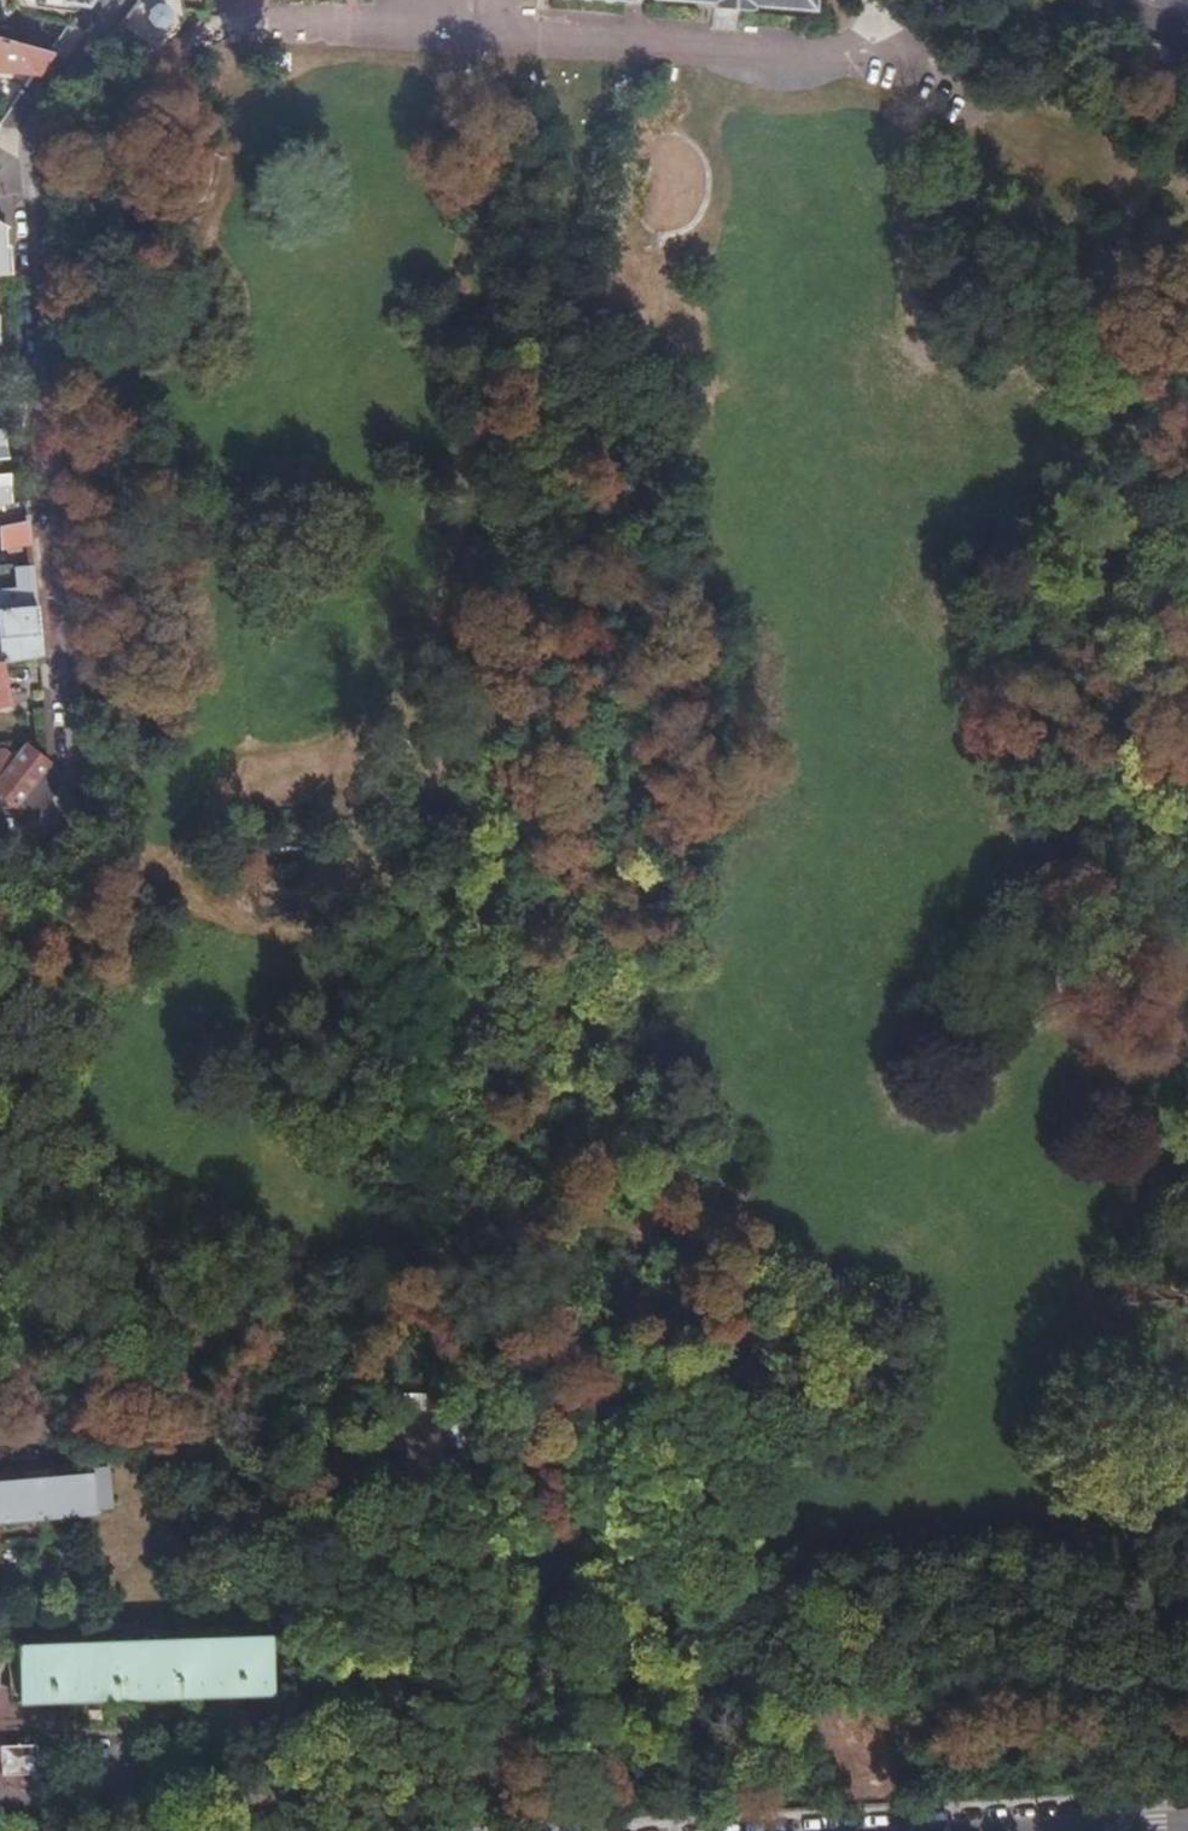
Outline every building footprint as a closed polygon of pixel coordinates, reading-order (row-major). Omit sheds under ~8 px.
[(717,3),(716,7),(753,10),(754,5),(814,10),(815,0),(684,0),(717,3)] [(151,8),(149,18),(154,27),(164,29),(172,24),(175,15),(170,6),(160,3),(151,8)] [(34,75),(48,54),(0,41),(0,71),(34,75)] [(16,274),(14,244),(10,245),(9,231),(11,225),(4,221),(2,225),(0,223),(0,275),(16,274)] [(10,458),(8,429),(0,430),(0,459),(10,458)] [(14,502),(12,473),(0,474),(0,505),(14,502)] [(31,545),(28,519),(0,525),(0,548),(31,545)] [(32,563),(17,565),(19,586),(34,585),(32,563)] [(39,654),(34,585),(19,586),(0,588),(0,661),(39,654)] [(13,808),(49,764),(24,744),(17,753),(0,756),(0,797),(13,808)] [(436,1400),(435,1424),(474,1426),(475,1401),(436,1400)] [(81,1531),(78,1463),(0,1466),(0,1534),(81,1531)] [(0,1657),(0,1716),(248,1706),(245,1648),(0,1657)] [(11,1768),(10,1741),(0,1741),(0,1769),(11,1768)]
